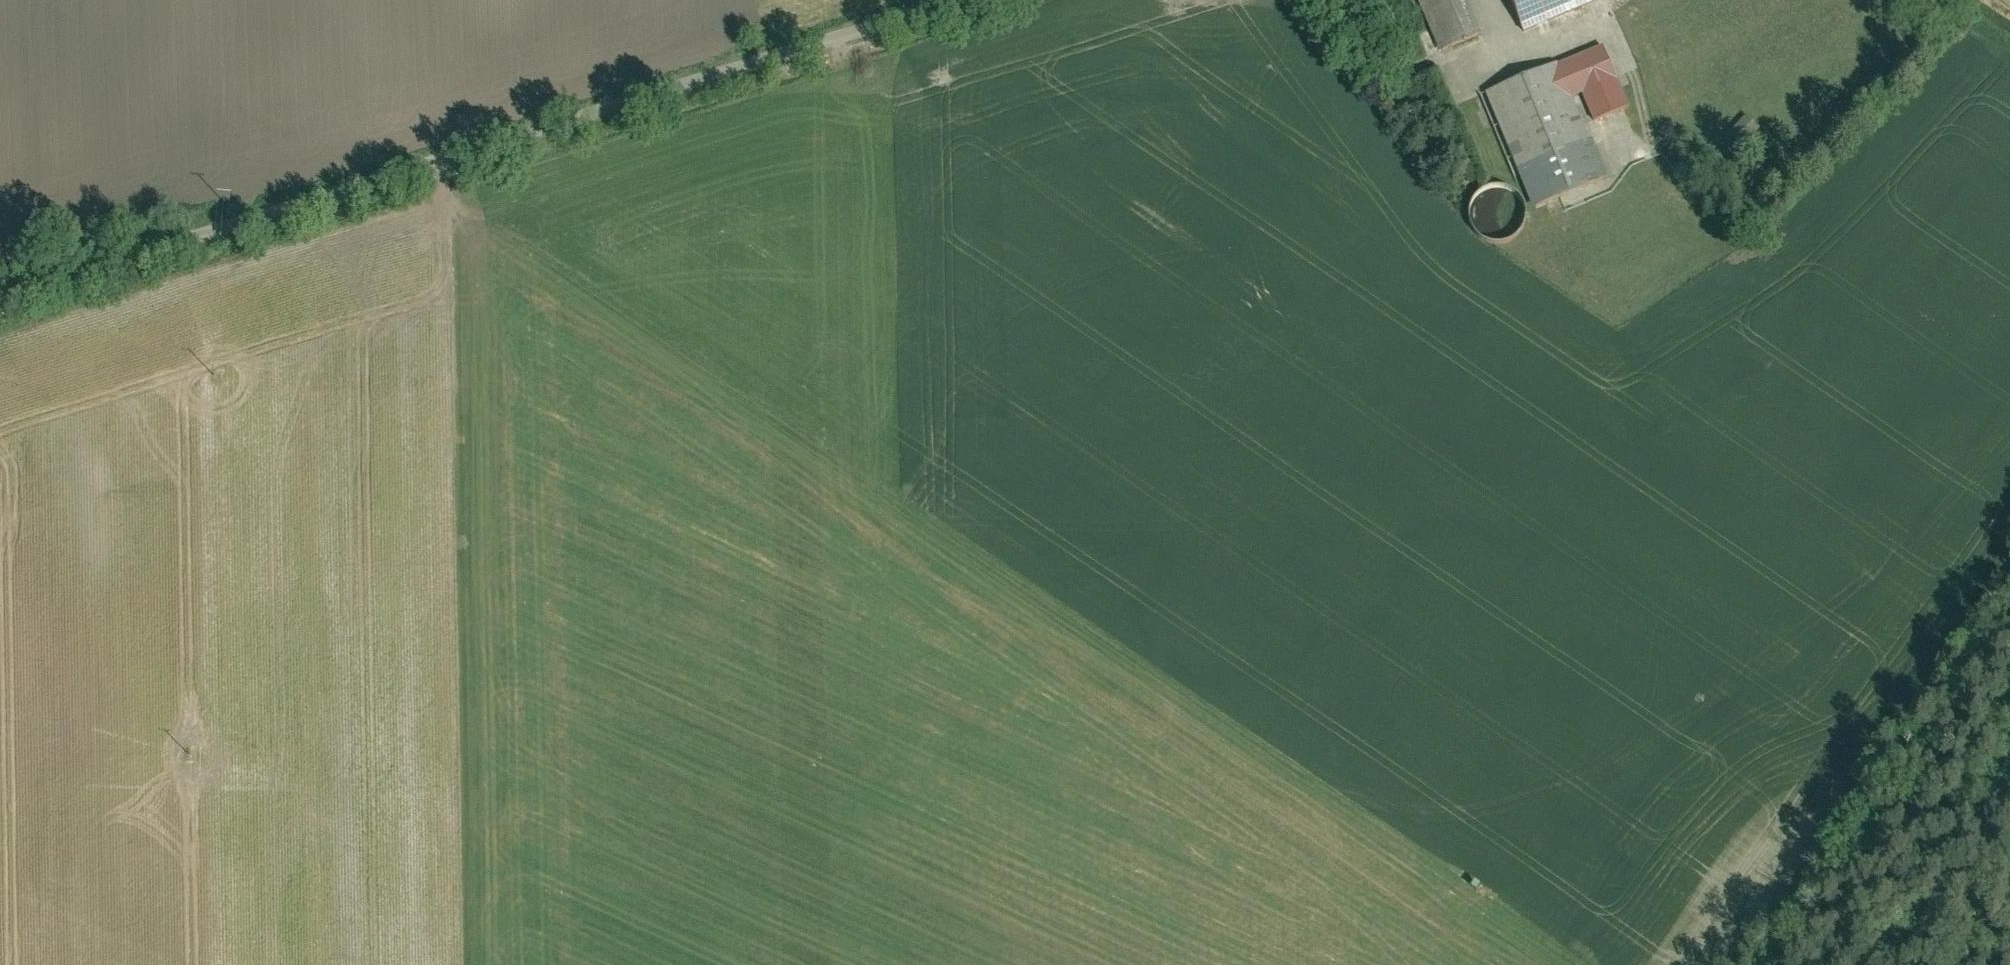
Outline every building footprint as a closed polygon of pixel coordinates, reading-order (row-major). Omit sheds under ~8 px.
[(1464,0),(1425,0),(1443,48),(1477,35),(1464,0)] [(1524,30),(1598,0),(1512,0),(1524,30)] [(1602,46),(1486,93),(1532,209),(1608,179),(1574,96),(1584,92),(1595,120),(1626,107),(1602,46)]
